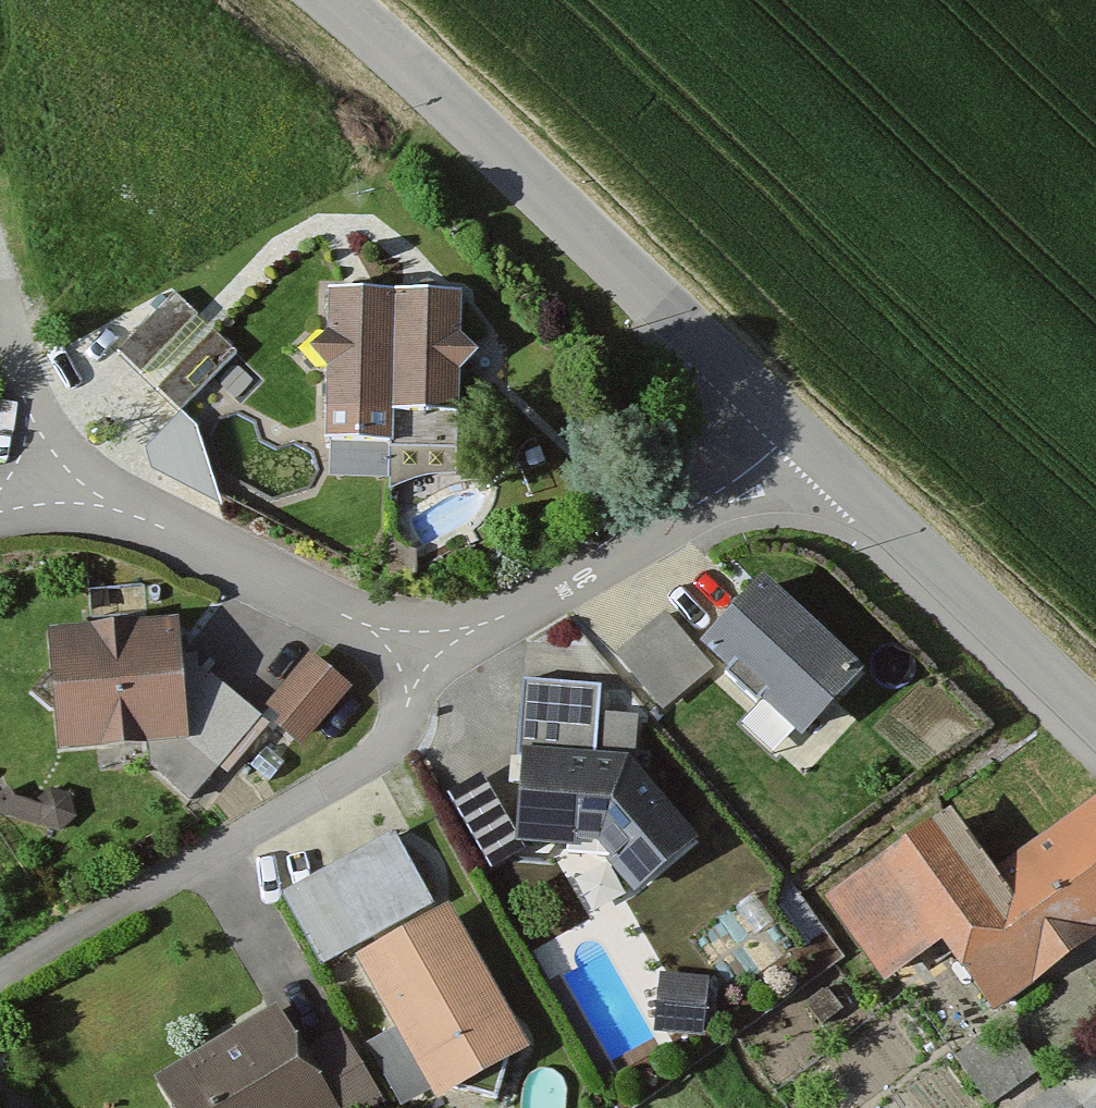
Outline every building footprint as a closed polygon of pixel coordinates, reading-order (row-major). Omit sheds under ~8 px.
[(459,420),(462,300),(325,298),(322,447),(390,449),(391,418),(459,420)] [(211,346),(172,306),(114,361),(152,401),(211,346)] [(865,685),(762,588),(700,653),(804,750),(865,685)] [(709,686),(662,625),(610,665),(657,726),(709,686)] [(147,753),(148,774),(191,808),(218,775),(188,751),(181,629),(46,636),(53,758),(147,753)] [(347,704),(305,666),(258,717),(300,755),(347,704)] [(515,855),(602,861),(637,904),(698,854),(629,770),(594,768),(599,698),(518,692),(513,769),(522,770),(515,855)] [(990,877),(947,818),(822,907),(886,998),(948,954),(994,1018),(1095,945),(1095,802),(990,877)] [(426,914),(387,845),(317,884),(355,953),(426,914)] [(451,919),(358,970),(433,1107),(437,1107),(528,1058),(451,919)] [(702,1032),(707,976),(662,972),(657,1028),(702,1032)] [(863,1035),(832,990),(799,1013),(831,1058),(863,1035)] [(336,1043),(302,1063),(275,1017),(151,1089),(163,1107),(374,1107),(336,1043)] [(984,1042),(950,1068),(980,1107),(995,1107),(1038,1076),(1009,1039),(992,1052),(984,1042)]
